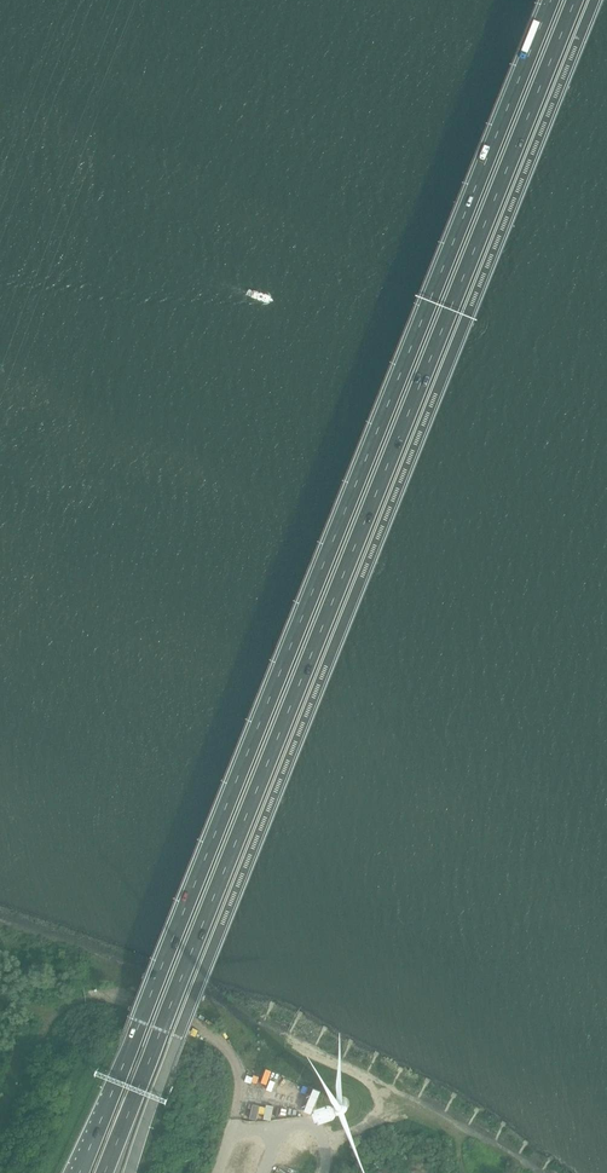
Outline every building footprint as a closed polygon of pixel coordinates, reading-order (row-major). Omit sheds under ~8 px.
[(345,1106),(345,1104),(346,1103),(346,1102),(345,1100),(344,1099),(342,1099),(341,1098),(340,1099),(338,1099),(337,1101),(337,1102),(337,1103),(337,1105),(338,1106),(339,1107),(341,1107),(342,1107),(344,1107),(345,1106)]
